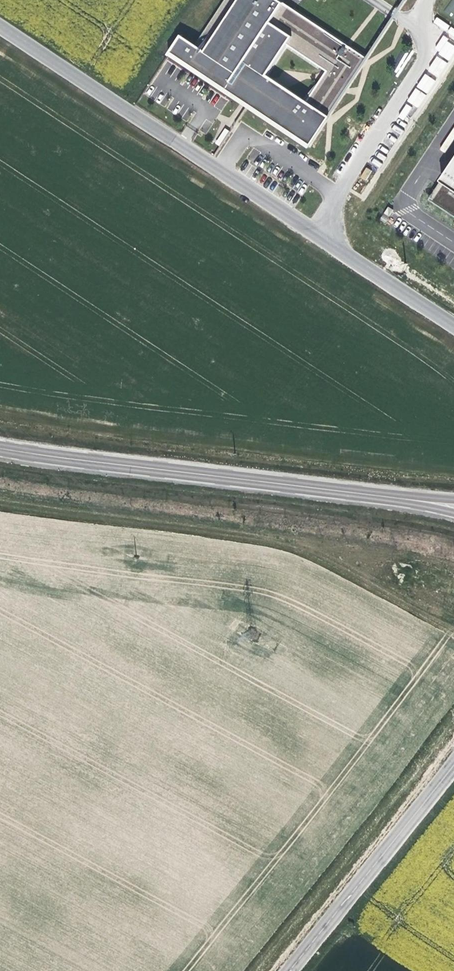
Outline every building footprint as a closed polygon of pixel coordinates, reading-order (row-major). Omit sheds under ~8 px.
[(169,56),(170,57),(172,55),(310,147),(367,59),(278,0),(206,0),(169,56)] [(433,22),(445,31),(449,25),(437,17),(433,22)] [(453,52),(453,44),(442,36),(433,50),(449,60),(453,52)] [(427,70),(438,77),(448,62),(436,55),(427,70)] [(420,108),(433,78),(423,74),(416,89),(414,88),(408,102),(420,108)] [(305,101),(268,77),(263,84),(299,109),(305,101)] [(399,117),(408,121),(414,108),(405,104),(399,117)] [(429,201),(453,218),(453,165),(429,201)] [(365,167),(360,178),(367,181),(372,170),(365,167)]
